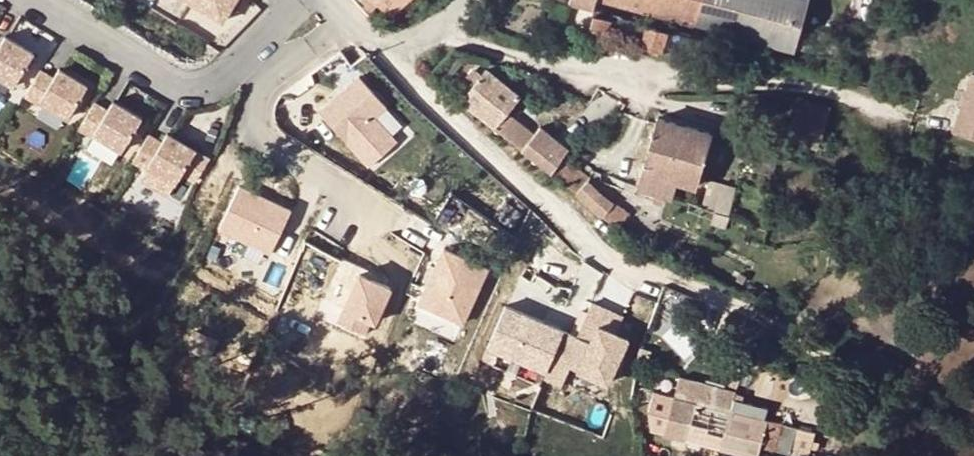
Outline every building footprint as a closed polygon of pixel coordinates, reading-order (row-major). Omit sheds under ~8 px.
[(215,0),(190,0),(224,20),(230,9),(215,0)] [(230,9),(236,0),(215,0),(230,9)] [(391,15),(407,0),(377,0),(391,15)] [(570,2),(593,8),(595,0),(571,0),(570,2)] [(698,24),(695,37),(707,40),(711,28),(794,51),(808,0),(612,0),(698,24)] [(590,30),(663,50),(668,29),(646,24),(644,31),(629,27),(611,23),(612,18),(594,13),(590,30)] [(630,20),(629,27),(644,31),(646,24),(630,20)] [(0,39),(0,73),(15,83),(35,50),(8,34),(3,41),(0,39)] [(956,123),(973,128),(973,65),(971,65),(956,123)] [(56,76),(42,67),(26,93),(40,101),(42,99),(69,116),(89,83),(61,66),(56,76)] [(520,94),(487,66),(461,99),(494,126),(520,94)] [(320,111),(370,166),(398,140),(375,115),(387,104),(360,74),(320,111)] [(831,105),(799,97),(786,139),(823,150),(826,139),(820,138),(831,105)] [(109,108),(96,100),(80,126),(94,134),(95,132),(123,148),(142,116),(114,99),(109,108)] [(506,111),(494,126),(521,147),(533,133),(506,111)] [(659,117),(645,170),(679,179),(693,183),(695,184),(697,178),(710,132),(659,117)] [(533,133),(521,147),(550,169),(565,150),(568,147),(540,124),(533,133)] [(147,167),(141,177),(168,194),(182,171),(196,180),(210,157),(168,132),(162,141),(149,133),(134,159),(147,167)] [(568,152),(565,150),(550,169),(552,171),(581,195),(618,226),(628,212),(588,178),(590,175),(565,156),(568,152)] [(645,170),(640,187),(664,194),(674,197),(679,179),(645,170)] [(695,184),(693,183),(689,201),(703,205),(708,182),(697,178),(695,184)] [(708,182),(703,205),(703,207),(715,211),(713,221),(725,225),(736,186),(709,179),(708,182)] [(292,210),(240,185),(220,228),(272,253),(292,210)] [(490,265),(446,246),(422,302),(466,321),(490,265)] [(392,286),(360,273),(339,323),(366,334),(372,320),(376,322),(392,286)] [(626,314),(593,300),(578,333),(566,328),(548,370),(545,376),(563,384),(572,364),(609,380),(621,352),(611,347),(619,330),(626,314)] [(566,328),(508,303),(490,345),(548,370),(566,328)] [(619,330),(611,347),(621,352),(629,335),(619,330)] [(737,391),(682,377),(678,391),(673,411),(667,433),(719,447),(728,409),(733,409),(737,394),(737,391)] [(737,394),(733,409),(728,409),(719,447),(752,455),(758,455),(761,446),(796,455),(813,455),(819,434),(814,433),(813,431),(769,419),(764,418),(766,407),(743,401),(744,396),(737,394)] [(932,435),(936,425),(920,417),(916,428),(932,435)]
